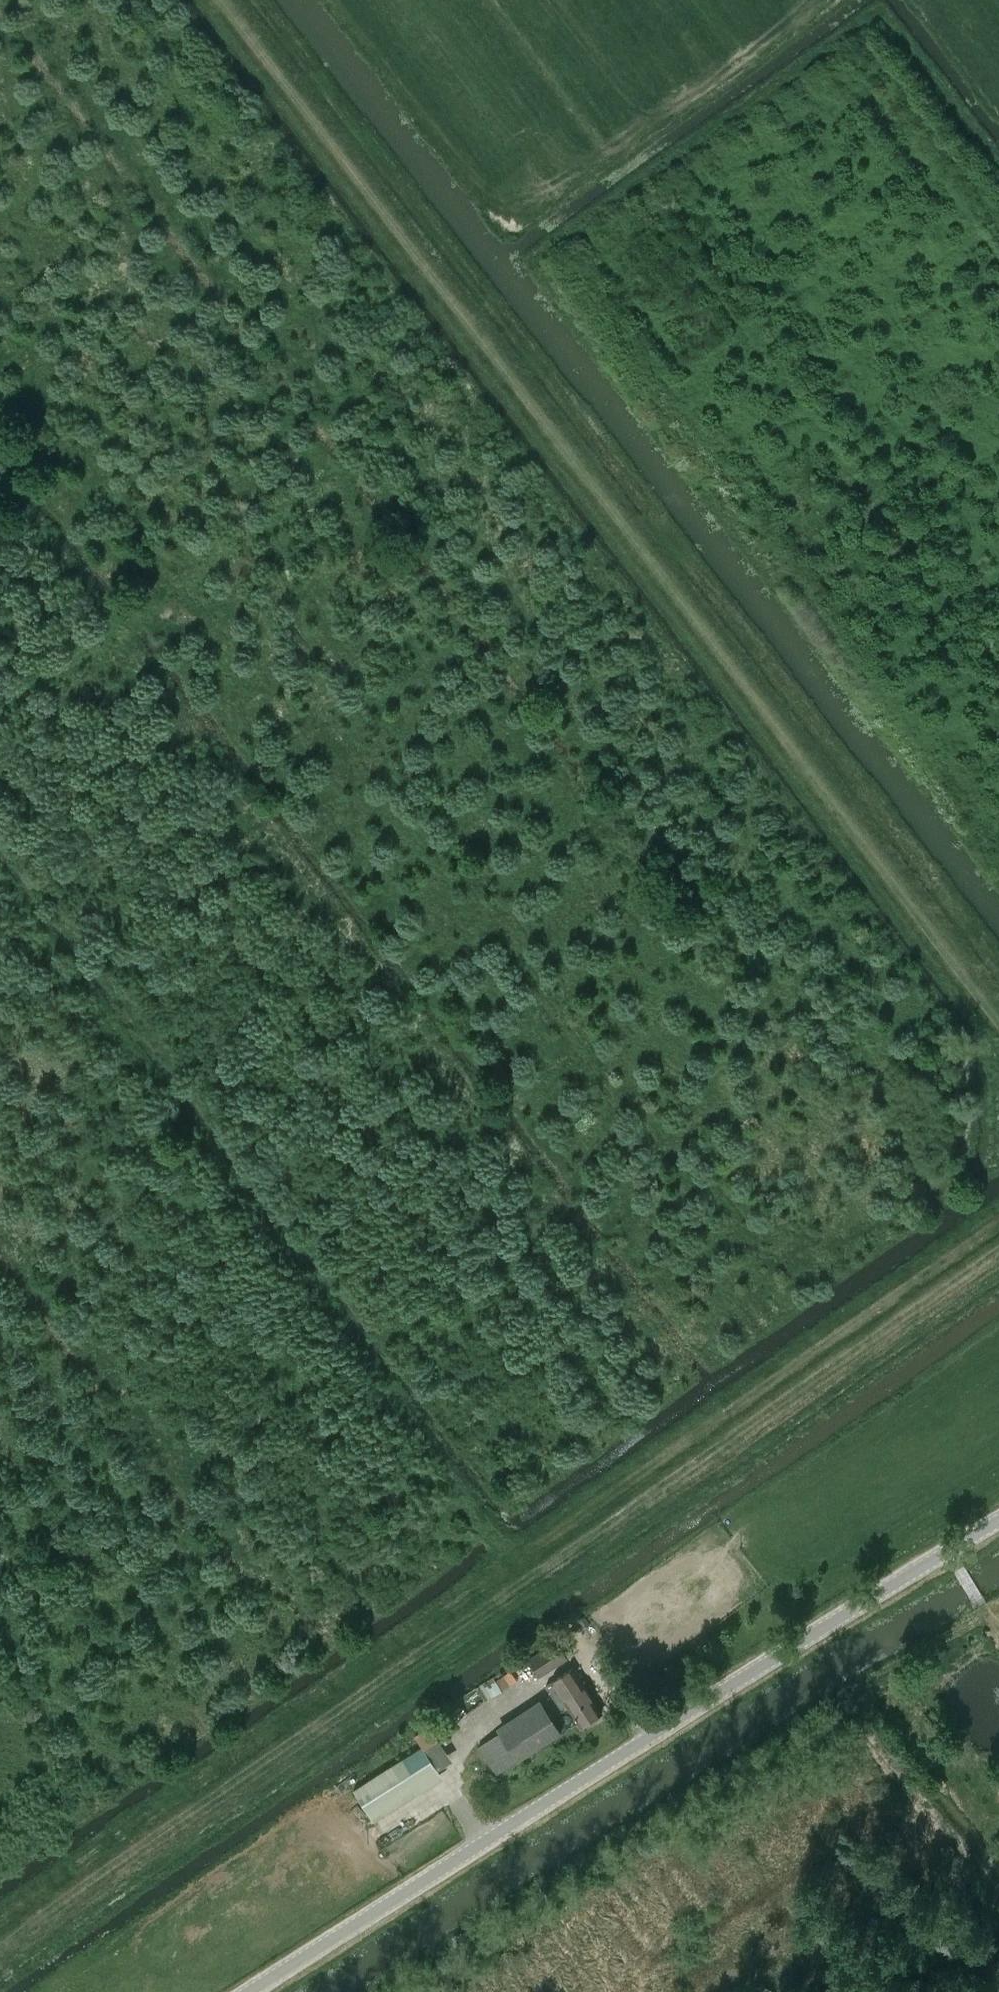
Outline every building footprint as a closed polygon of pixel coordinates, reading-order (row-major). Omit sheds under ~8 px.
[(555,1641),(526,1662),(539,1680),(568,1659),(555,1641)] [(574,1667),(545,1686),(561,1708),(569,1704),(582,1725),(602,1713),(581,1679),(574,1667)] [(494,1677),(440,1715),(450,1728),(503,1691),(494,1677)] [(499,1733),(478,1747),(495,1774),(517,1759),(518,1761),(563,1732),(540,1699),(496,1728),(499,1733)] [(424,1745),(354,1789),(375,1822),(445,1777),(424,1745)]
